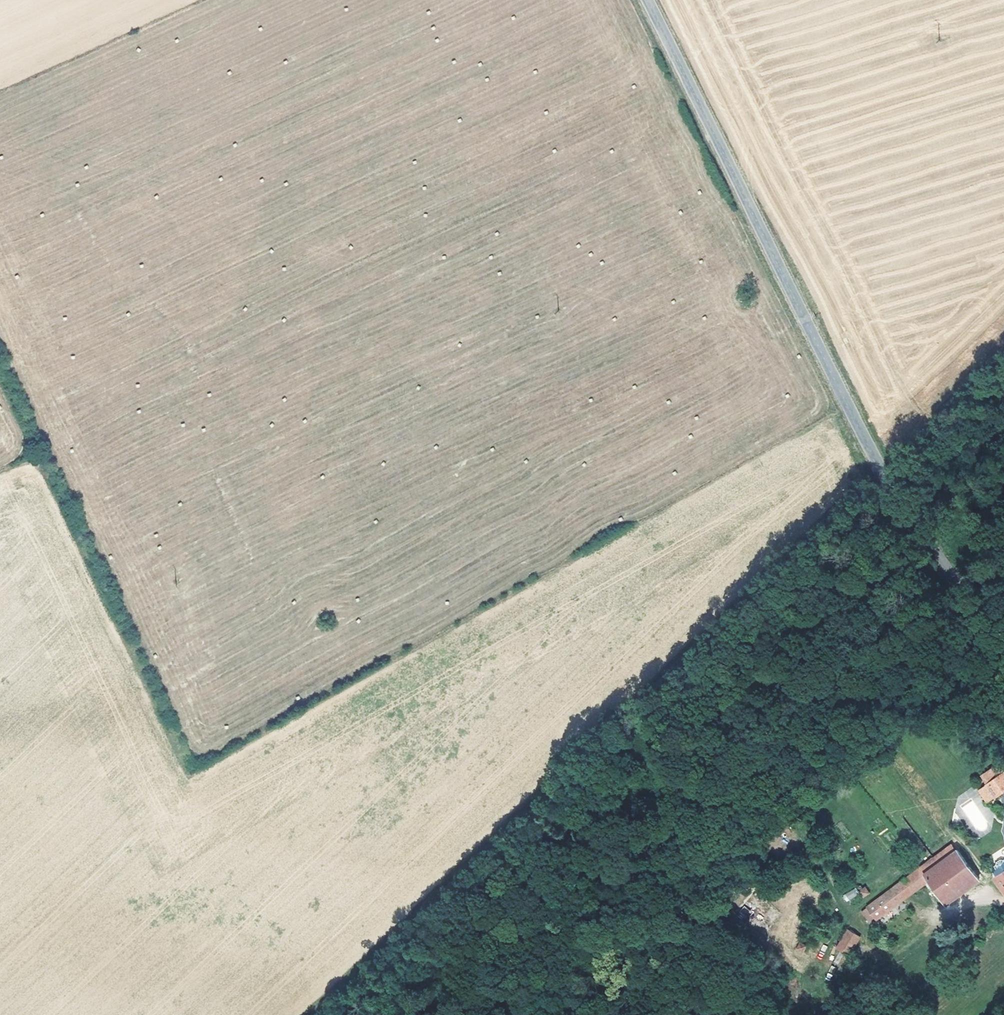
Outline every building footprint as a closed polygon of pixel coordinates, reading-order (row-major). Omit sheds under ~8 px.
[(991,755),(972,769),(981,781),(999,767),(991,755)] [(972,769),(965,774),(974,786),(981,781),(972,769)] [(966,815),(977,810),(973,801),(962,806),(966,815)] [(913,860),(919,867),(950,842),(945,836),(913,860)] [(950,842),(919,867),(923,872),(941,896),(971,873),(950,842)] [(1003,888),(1003,847),(998,852),(995,851),(991,854),(991,857),(985,861),(1003,888)] [(908,884),(923,872),(919,867),(913,860),(898,871),(908,884)] [(908,884),(898,871),(860,900),(869,913),(908,884)] [(852,884),(857,890),(863,885),(858,879),(852,884)] [(844,900),(858,897),(856,890),(843,893),(844,900)] [(737,913),(743,920),(751,913),(745,906),(737,913)] [(851,955),(862,935),(848,927),(836,946),(851,955)] [(793,935),(790,941),(797,944),(800,938),(793,935)]
